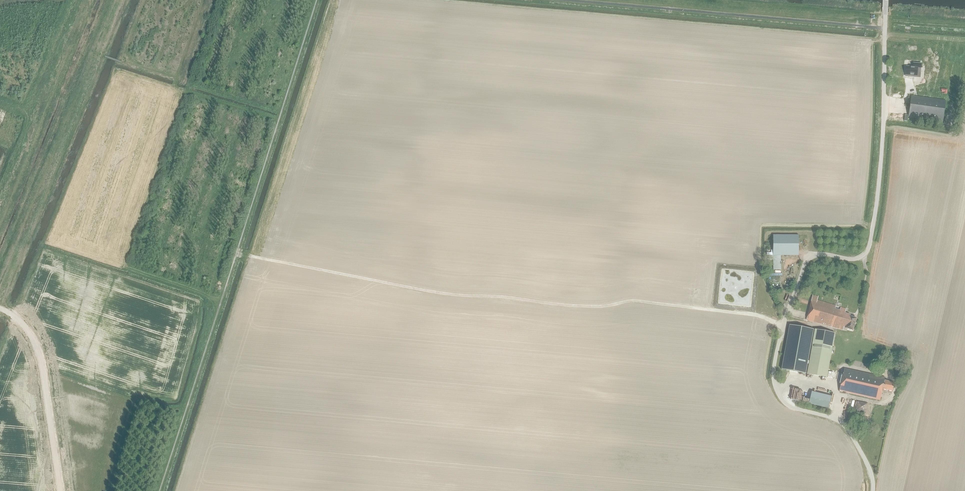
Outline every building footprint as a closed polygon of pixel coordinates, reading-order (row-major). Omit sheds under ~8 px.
[(906,73),(906,75),(917,76),(918,70),(921,70),(921,64),(913,63),(913,67),(906,67),(906,73)] [(908,117),(943,121),(946,101),(911,96),(908,117)] [(773,255),(799,256),(799,235),(774,235),(773,253),(773,255)] [(846,329),(853,331),(857,319),(850,317),(850,315),(845,313),(846,309),(841,307),(840,311),(835,309),(836,306),(817,300),(818,297),(813,295),(807,320),(843,330),(844,327),(846,328),(846,329)] [(782,369),(806,374),(814,329),(790,325),(782,369)] [(827,378),(833,348),(835,333),(816,329),(807,374),(827,378)] [(885,377),(844,368),(839,391),(880,400),(883,389),(893,391),(894,384),(888,382),(889,382),(885,381),(885,377)] [(831,399),(812,394),(809,406),(828,411),(831,399)] [(856,411),(866,413),(868,403),(858,401),(856,411)]
